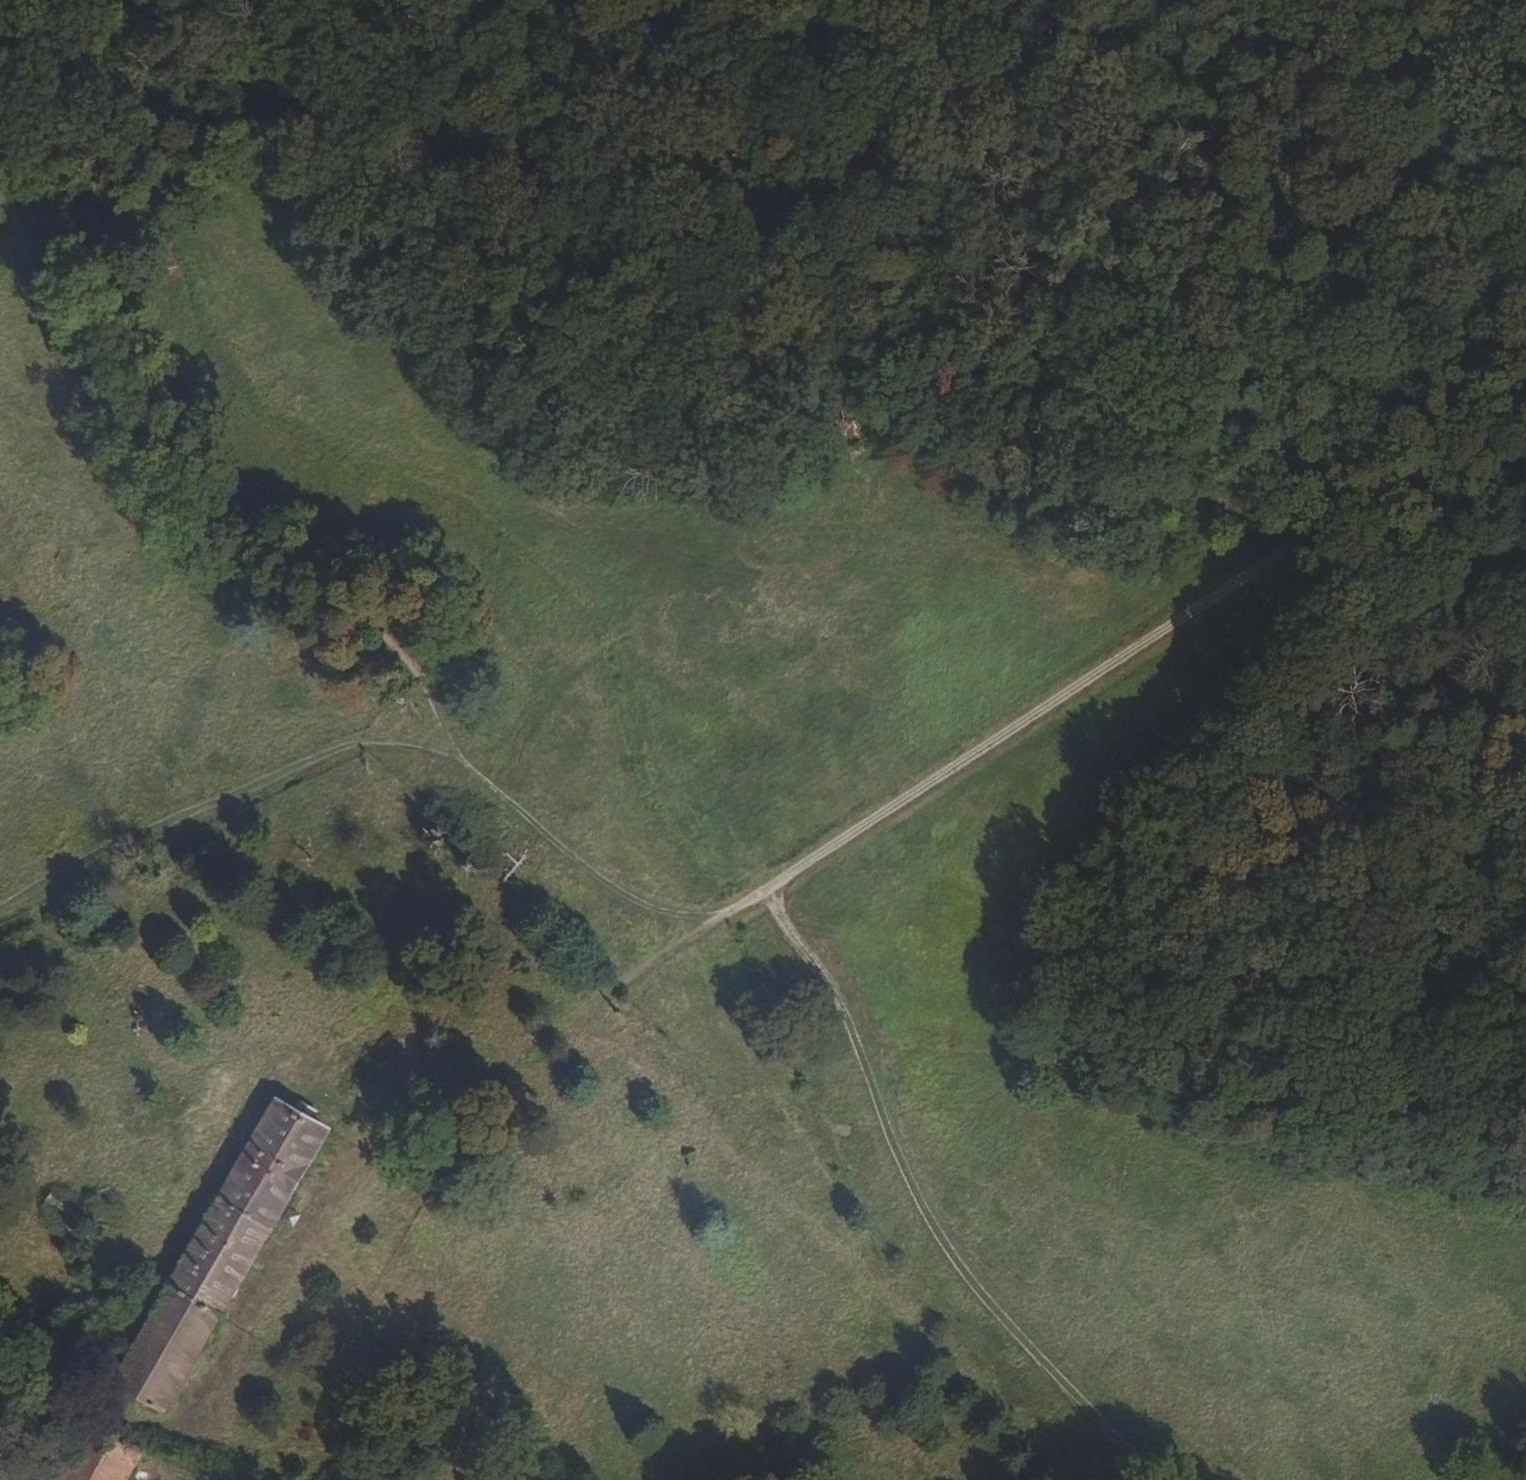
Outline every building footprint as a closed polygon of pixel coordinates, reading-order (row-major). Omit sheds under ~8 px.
[(165,1417),(333,1129),(279,1097),(111,1385),(165,1417)] [(148,1467),(97,1444),(77,1479),(141,1479),(148,1467)]
